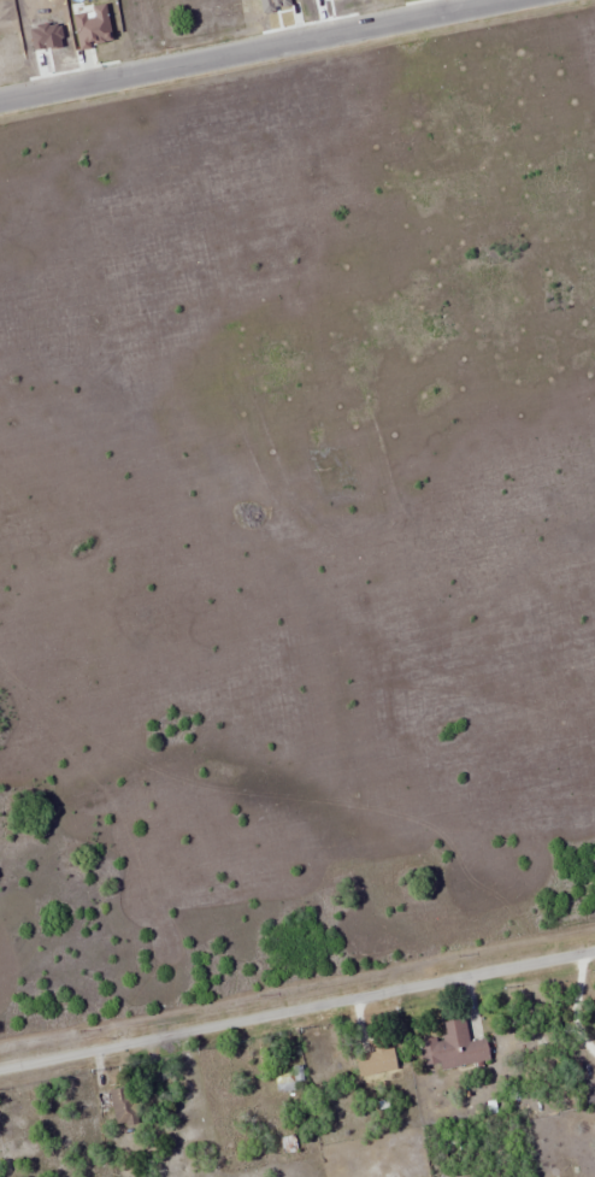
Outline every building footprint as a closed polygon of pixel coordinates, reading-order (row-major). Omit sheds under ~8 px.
[(419,1040),(423,1071),(490,1061),(486,1038),(468,1041),(465,1018),(443,1021),(445,1036),(419,1040)] [(396,1070),(393,1048),(354,1054),(358,1077),(396,1070)] [(114,1125),(136,1124),(134,1087),(112,1088),(114,1125)]
